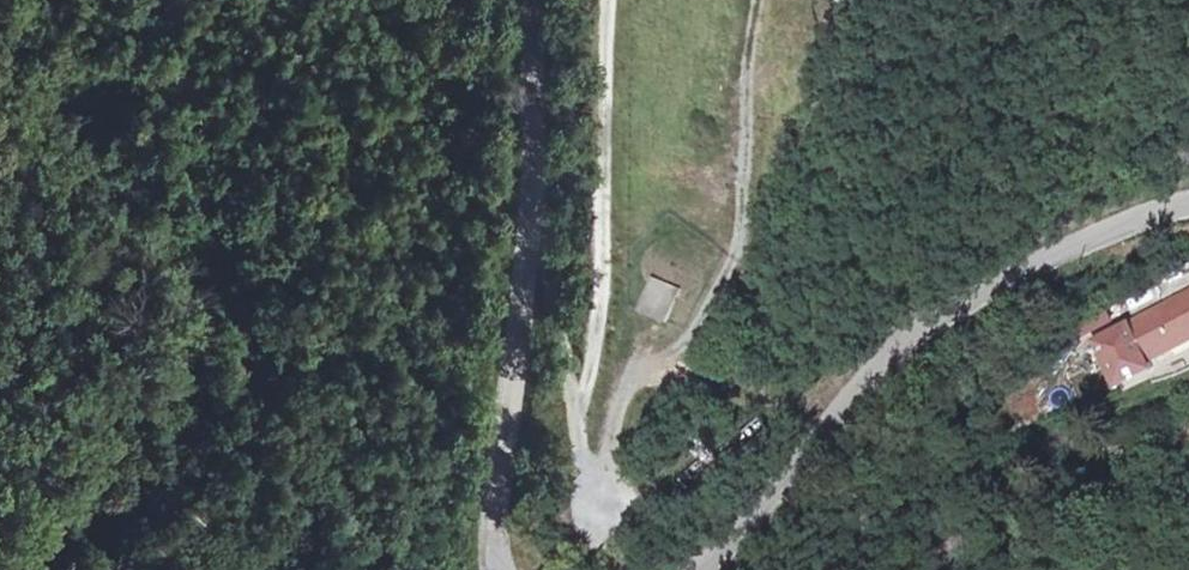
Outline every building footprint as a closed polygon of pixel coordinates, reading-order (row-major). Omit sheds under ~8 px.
[(680,290),(656,279),(641,312),(664,323),(680,290)] [(1188,343),(1188,296),(1087,346),(1112,394),(1141,378),(1137,370),(1188,343)]
